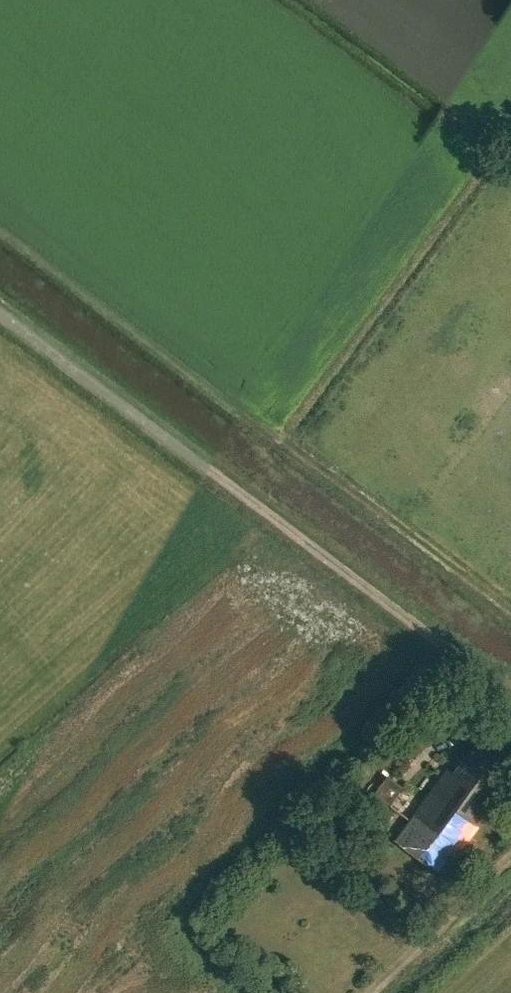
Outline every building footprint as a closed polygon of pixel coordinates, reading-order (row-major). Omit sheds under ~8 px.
[(492,803),(487,798),(510,767),(475,740),(451,771),(446,767),(444,769),(462,782),(477,794),(478,793),(492,803)] [(392,838),(438,873),(492,803),(478,793),(477,794),(462,782),(444,769),(392,838)]
